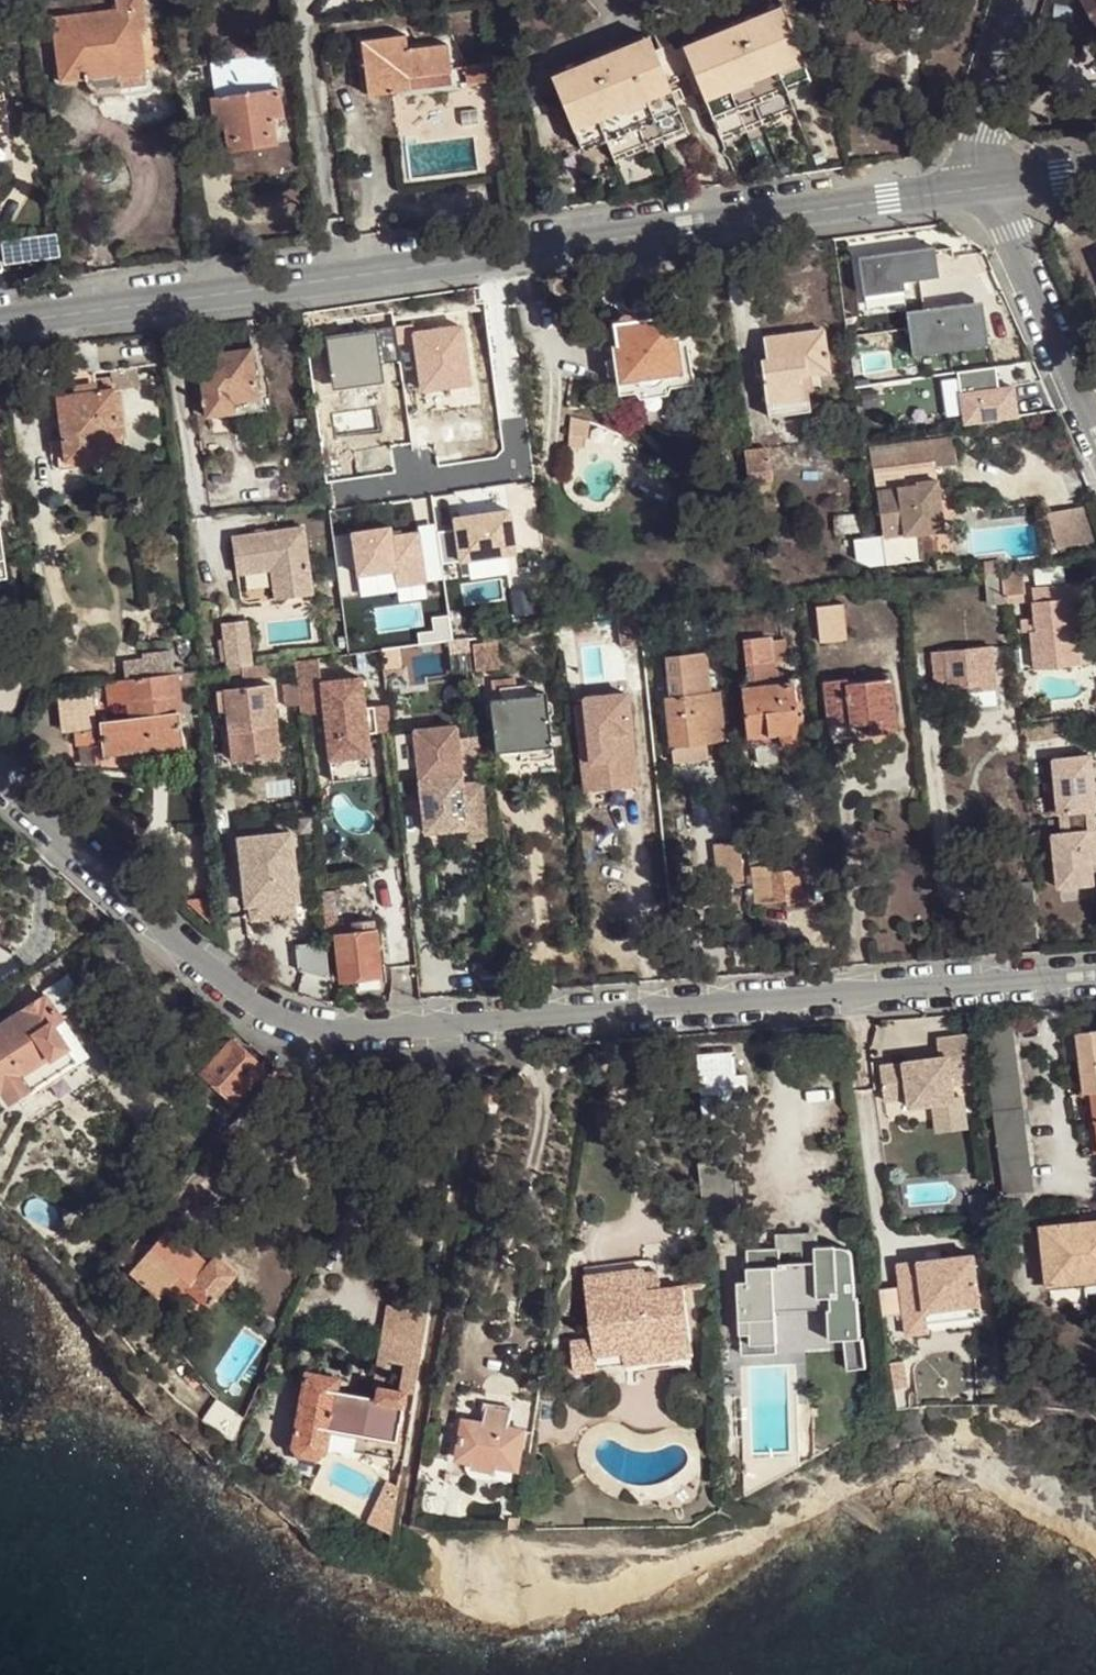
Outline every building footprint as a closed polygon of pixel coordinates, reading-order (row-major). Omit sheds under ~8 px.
[(52,17),(60,81),(88,78),(89,84),(92,87),(97,89),(120,88),(119,73),(146,70),(140,29),(146,28),(142,0),(117,0),(118,9),(52,17)] [(900,10),(920,9),(919,0),(899,0),(900,10)] [(1095,26),(1095,0),(1082,0),(1095,26)] [(722,32),(684,48),(692,70),(720,137),(794,106),(787,89),(810,79),(781,8),(742,24),(750,45),(731,53),(722,32)] [(742,24),(722,32),(731,53),(750,45),(742,24)] [(406,36),(361,41),(368,95),(409,90),(407,78),(448,73),(451,72),(447,45),(408,49),(406,36)] [(591,62),(552,78),(583,152),(606,142),(612,155),(685,126),(666,80),(658,59),(649,38),(610,54),(619,75),(600,83),(591,62)] [(692,70),(684,48),(658,59),(666,80),(692,70)] [(610,54),(591,62),(600,83),(619,75),(610,54)] [(273,56),(213,65),(218,100),(214,100),(217,126),(227,125),(230,150),(276,144),(272,117),(282,116),(279,90),(277,91),(273,56)] [(492,65),(465,68),(467,85),(494,81),(492,65)] [(146,70),(119,73),(120,88),(147,84),(146,70)] [(407,78),(409,90),(450,85),(448,73),(407,78)] [(794,106),(720,137),(723,143),(797,113),(794,106)] [(685,126),(612,155),(614,160),(687,131),(685,126)] [(842,168),(842,178),(866,176),(866,166),(842,168)] [(6,263),(61,255),(57,233),(2,241),(6,263)] [(898,277),(935,275),(933,237),(856,242),(859,293),(899,290),(898,277)] [(932,296),(864,307),(875,376),(902,372),(900,359),(927,355),(924,337),(922,324),(936,322),(932,296)] [(612,344),(617,382),(683,373),(678,335),(672,336),(670,315),(649,318),(648,308),(635,309),(636,320),(615,322),(618,343),(612,344)] [(938,335),(936,322),(922,324),(924,337),(938,335)] [(819,328),(759,336),(762,358),(756,359),(763,415),(806,410),(803,389),(795,391),(793,375),(806,373),(825,371),(819,328)] [(253,349),(198,356),(203,397),(206,417),(235,414),(233,402),(259,399),(253,349)] [(191,398),(203,397),(198,356),(186,357),(191,398)] [(456,365),(389,364),(388,417),(430,417),(430,400),(445,400),(445,393),(458,393),(458,400),(462,401),(463,378),(456,378),(456,365)] [(112,376),(114,384),(139,381),(137,365),(111,369),(112,376)] [(76,393),(58,395),(69,466),(72,466),(71,458),(92,455),(93,462),(125,458),(114,384),(112,376),(95,378),(94,371),(74,374),(76,393)] [(683,373),(617,382),(618,393),(695,384),(694,372),(683,373)] [(809,389),(806,373),(793,375),(795,391),(803,389),(809,389)] [(980,389),(981,394),(971,395),(974,414),(982,413),(983,421),(1011,416),(1006,385),(980,389)] [(233,402),(235,414),(261,411),(259,399),(233,402)] [(430,400),(430,417),(445,417),(445,400),(430,400)] [(948,436),(866,448),(884,564),(918,559),(914,535),(923,533),(920,512),(936,510),(930,466),(952,463),(948,436)] [(764,437),(740,441),(745,481),(770,477),(764,437)] [(71,458),(72,466),(93,462),(92,455),(71,458)] [(512,506),(449,510),(452,558),(514,555),(512,506)] [(1081,507),(1045,513),(1053,548),(1091,542),(1081,507)] [(920,512),(923,533),(939,531),(936,510),(920,512)] [(9,574),(2,513),(0,513),(0,575),(9,574)] [(427,581),(423,527),(392,529),(392,523),(347,526),(351,571),(396,567),(398,583),(427,581)] [(304,527),(230,536),(235,574),(270,570),(274,600),(313,595),(304,527)] [(981,562),(983,573),(998,572),(997,560),(981,562)] [(1000,571),(1003,601),(1021,599),(1018,570),(1000,571)] [(983,573),(981,574),(984,606),(1002,604),(998,572),(983,573)] [(1088,582),(1030,587),(1033,617),(1020,618),(1021,631),(1029,630),(1033,668),(1077,664),(1074,633),(1093,631),(1088,582)] [(837,604),(811,607),(815,640),(841,637),(837,604)] [(222,623),(226,667),(241,665),(250,664),(251,664),(246,621),(222,623)] [(1074,633),(1077,664),(1095,662),(1095,657),(1093,631),(1074,633)] [(767,641),(741,644),(745,687),(738,688),(743,737),(747,737),(779,734),(780,744),(799,742),(796,707),(792,708),(789,682),(774,684),(772,661),(769,661),(767,641)] [(468,644),(471,672),(492,670),(490,642),(468,644)] [(989,647),(941,651),(944,692),(966,690),(966,685),(977,684),(977,689),(993,688),(989,647)] [(142,659),(121,662),(123,680),(182,673),(182,667),(173,668),(171,651),(142,655),(142,659)] [(701,653),(663,657),(667,698),(662,698),(667,746),(703,742),(720,740),(715,693),(706,694),(701,653)] [(0,658),(0,702),(1,703),(25,680),(18,672),(14,676),(8,670),(12,666),(2,656),(0,658)] [(270,676),(268,662),(251,664),(250,664),(241,665),(242,679),(270,676)] [(385,663),(387,692),(410,691),(409,684),(404,684),(403,662),(385,663)] [(462,662),(448,663),(450,682),(455,682),(456,688),(465,687),(462,662)] [(843,683),(821,686),(826,729),(864,725),(865,733),(893,730),(886,670),(854,674),(855,685),(843,687),(843,683)] [(123,680),(104,683),(107,706),(126,704),(128,722),(100,726),(104,755),(148,750),(147,740),(182,736),(176,688),(197,685),(196,671),(182,673),(123,680)] [(364,673),(319,676),(324,758),(369,755),(364,673)] [(512,680),(488,682),(490,701),(486,701),(492,752),(515,750),(548,746),(556,745),(555,737),(547,737),(542,696),(531,697),(514,699),(513,687),(512,680)] [(298,703),(296,681),(282,682),(285,704),(298,703)] [(278,755),(270,684),(224,689),(227,709),(232,760),(278,755)] [(530,685),(513,687),(514,699),(531,697),(530,685)] [(227,709),(224,689),(217,689),(219,710),(227,709)] [(618,701),(572,705),(580,783),(606,780),(607,788),(631,786),(625,730),(620,731),(618,701)] [(409,729),(420,830),(460,826),(462,838),(485,835),(479,781),(457,783),(450,725),(409,729)] [(864,725),(826,729),(827,738),(865,733),(864,725)] [(92,730),(75,732),(76,746),(94,744),(92,730)] [(779,734),(747,737),(747,746),(780,744),(779,734)] [(147,740),(148,750),(183,745),(182,736),(147,740)] [(703,742),(667,746),(669,763),(705,759),(703,742)] [(548,746),(515,750),(516,761),(549,758),(548,746)] [(1094,830),(1092,811),(1095,811),(1089,756),(1050,759),(1054,803),(1061,802),(1062,814),(1055,815),(1057,834),(1058,846),(1051,846),(1055,888),(1091,885),(1089,866),(1095,865),(1095,830),(1094,830)] [(606,780),(580,783),(580,791),(607,788),(606,780)] [(1050,835),(1051,846),(1058,846),(1057,834),(1050,835)] [(711,852),(714,877),(739,875),(736,849),(711,852)] [(772,876),(748,878),(750,903),(773,900),(783,901),(783,906),(802,899),(792,872),(772,876)] [(714,877),(715,890),(740,887),(739,875),(714,877)] [(293,916),(322,913),(318,880),(290,883),(293,916)] [(207,898),(183,900),(205,922),(210,922),(207,898)] [(377,919),(347,923),(348,934),(331,936),(337,980),(375,975),(370,932),(379,930),(377,919)] [(304,967),(322,963),(318,943),(300,947),(304,967)] [(0,1022),(0,1094),(6,1103),(70,1060),(46,1024),(55,1018),(40,996),(0,1022)] [(79,1055),(55,1018),(46,1024),(70,1060),(79,1055)] [(1008,1025),(981,1029),(1005,1193),(1032,1189),(1008,1025)] [(1073,1034),(1081,1094),(1086,1094),(1093,1154),(1095,1154),(1095,1031),(1073,1034)] [(934,1038),(936,1057),(877,1064),(881,1100),(905,1097),(907,1107),(951,1101),(949,1085),(971,1082),(965,1034),(934,1038)] [(229,1040),(199,1072),(227,1098),(257,1066),(229,1040)] [(729,1053),(696,1056),(701,1117),(745,1113),(743,1092),(732,1093),(731,1076),(729,1053)] [(731,1076),(732,1093),(743,1092),(741,1075),(731,1076)] [(146,1218),(109,1258),(150,1295),(154,1291),(170,1273),(180,1283),(183,1280),(203,1297),(242,1253),(222,1235),(216,1242),(176,1206),(157,1228),(146,1218)] [(1044,1284),(1095,1278),(1095,1224),(1039,1229),(1044,1284)] [(747,1347),(773,1346),(771,1314),(771,1303),(834,1301),(833,1248),(811,1249),(811,1252),(800,1252),(801,1264),(776,1264),(776,1268),(744,1269),(744,1283),(735,1283),(737,1334),(740,1334),(740,1345),(747,1345),(747,1347)] [(970,1255),(895,1265),(904,1335),(926,1332),(925,1323),(923,1311),(977,1304),(970,1255)] [(590,1339),(568,1342),(572,1370),(689,1355),(680,1286),(657,1289),(656,1281),(642,1283),(641,1273),(639,1261),(580,1268),(590,1339)] [(655,1271),(641,1273),(642,1283),(656,1281),(655,1271)] [(170,1273),(154,1291),(184,1318),(203,1297),(183,1280),(180,1283),(170,1273)] [(834,1301),(771,1303),(771,1314),(835,1312),(834,1301)] [(923,1311),(925,1323),(978,1316),(977,1304),(923,1311)] [(385,1305),(372,1385),(400,1390),(411,1391),(424,1311),(385,1305)] [(322,1375),(301,1372),(289,1445),(294,1454),(312,1457),(322,1450),(322,1446),(389,1457),(400,1390),(372,1385),(371,1396),(332,1389),(320,1387),(322,1375)] [(334,1377),(322,1375),(320,1387),(332,1389),(334,1377)] [(209,1400),(199,1420),(227,1439),(239,1415),(209,1400)] [(521,1429),(505,1426),(508,1409),(480,1404),(477,1422),(457,1419),(451,1461),(470,1464),(491,1468),(514,1471),(521,1429)] [(491,1468),(470,1464),(469,1470),(490,1473),(491,1468)]
